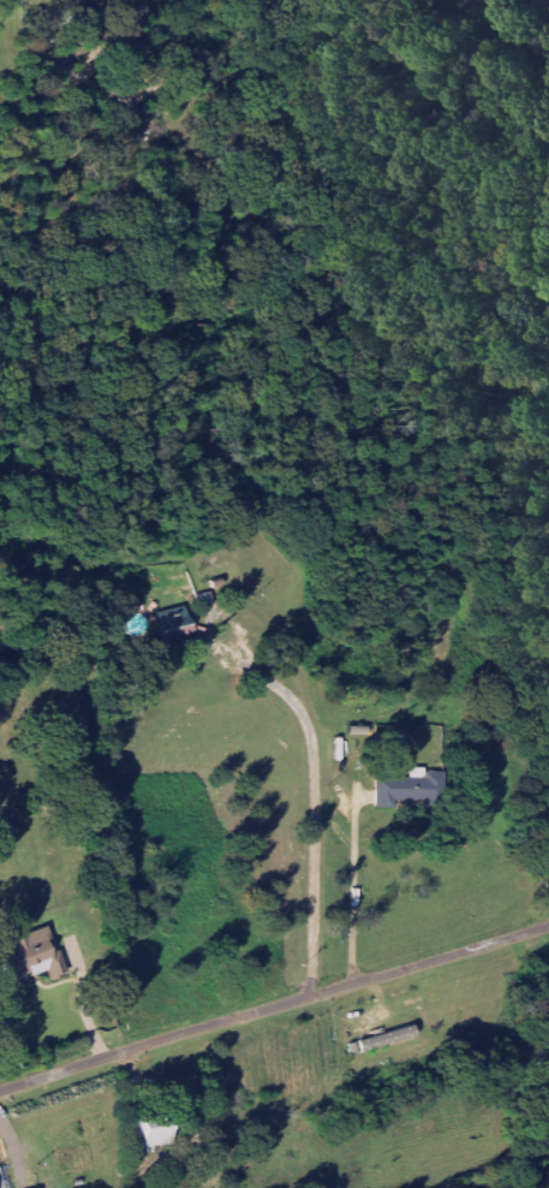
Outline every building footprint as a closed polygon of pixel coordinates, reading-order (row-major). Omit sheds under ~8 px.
[(161,642),(195,638),(192,609),(158,613),(161,642)] [(14,980),(51,969),(54,976),(65,973),(62,961),(52,927),(13,939),(16,950),(6,953),(14,980)] [(360,1040),(363,1052),(411,1040),(410,1033),(418,1031),(417,1027),(360,1040)] [(147,1146),(177,1145),(176,1121),(140,1122),(141,1138),(147,1138),(147,1146)]
